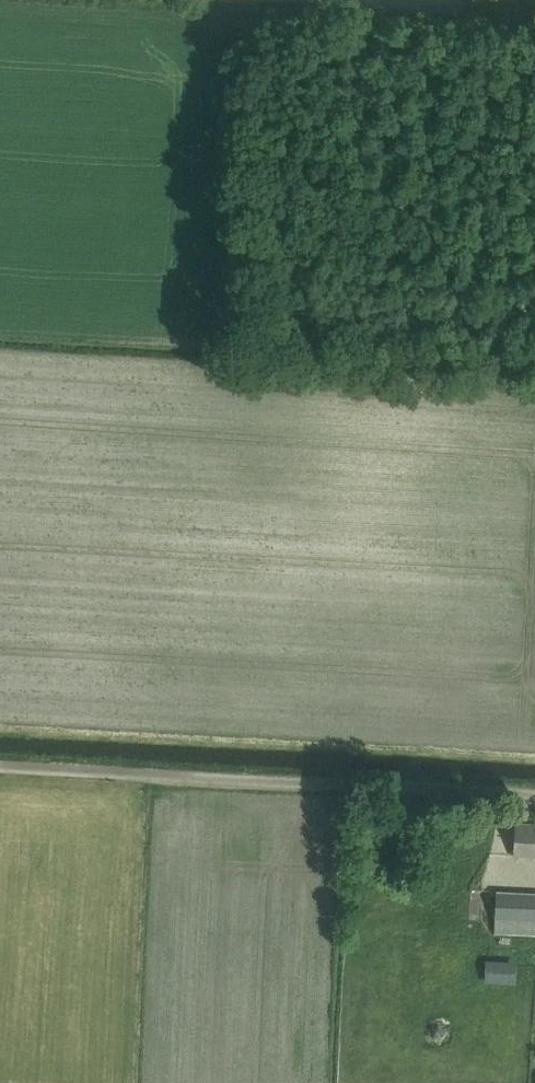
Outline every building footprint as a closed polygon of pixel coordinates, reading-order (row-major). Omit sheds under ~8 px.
[(515,823),(513,856),(534,857),(534,824),(515,823)] [(496,891),(494,934),(534,935),(534,893),(496,891)] [(515,985),(517,961),(485,959),(484,983),(515,985)]
